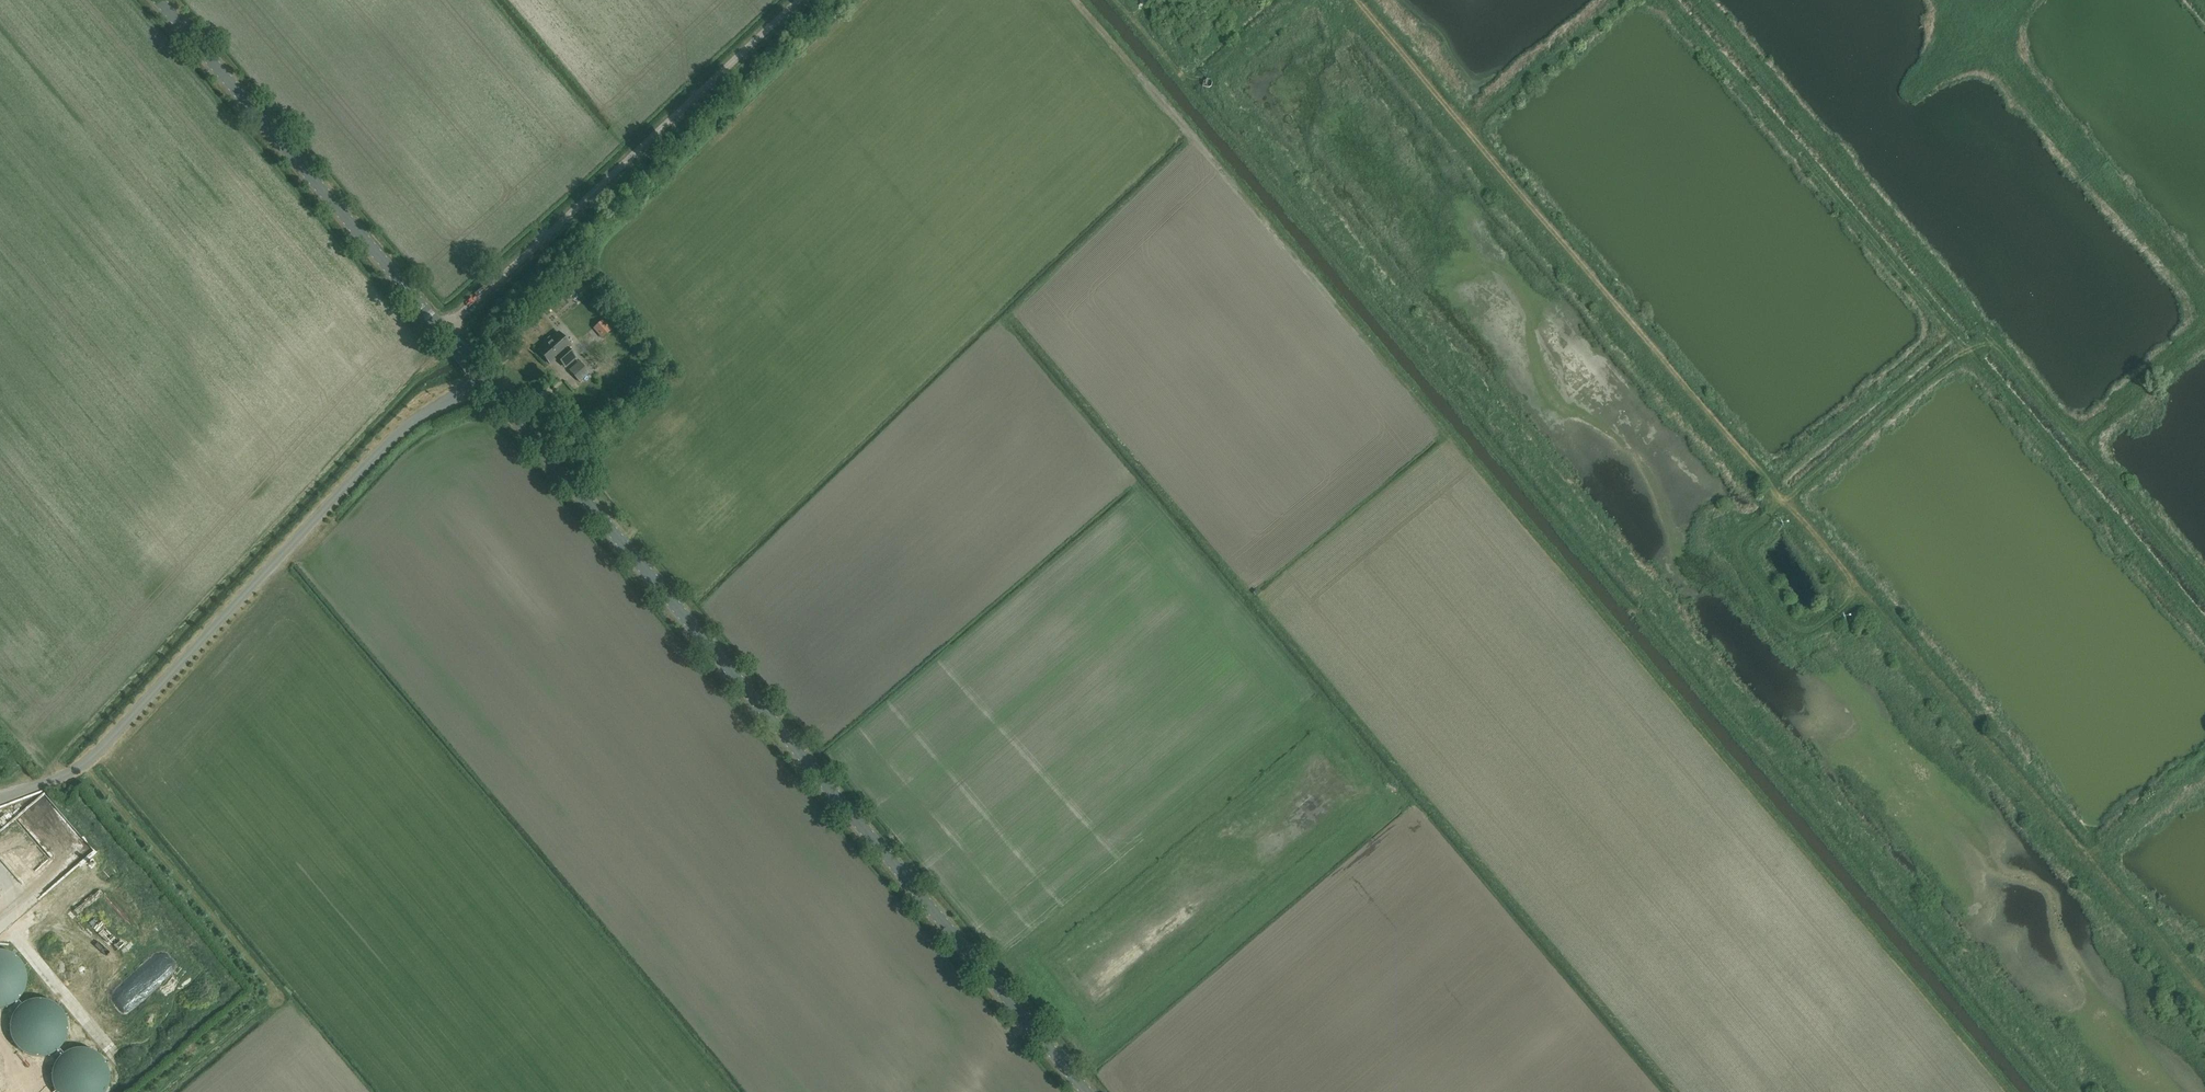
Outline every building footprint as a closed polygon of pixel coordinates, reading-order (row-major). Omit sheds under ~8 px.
[(1199,178),(1192,181),(1195,187),(1202,185),(1199,178)] [(577,291),(580,294),(586,289),(577,279),(564,291),(570,297),(577,291)] [(614,331),(604,320),(594,328),(604,339),(614,331)] [(565,367),(576,358),(568,349),(571,346),(559,333),(551,339),(550,337),(544,342),(546,344),(538,351),(550,364),(557,358),(565,367)] [(589,373),(584,368),(574,376),(579,382),(589,373)] [(39,1040),(48,1043),(51,1034),(42,1031),(39,1040)] [(80,1088),(91,1091),(93,1083),(83,1079),(80,1088)]
